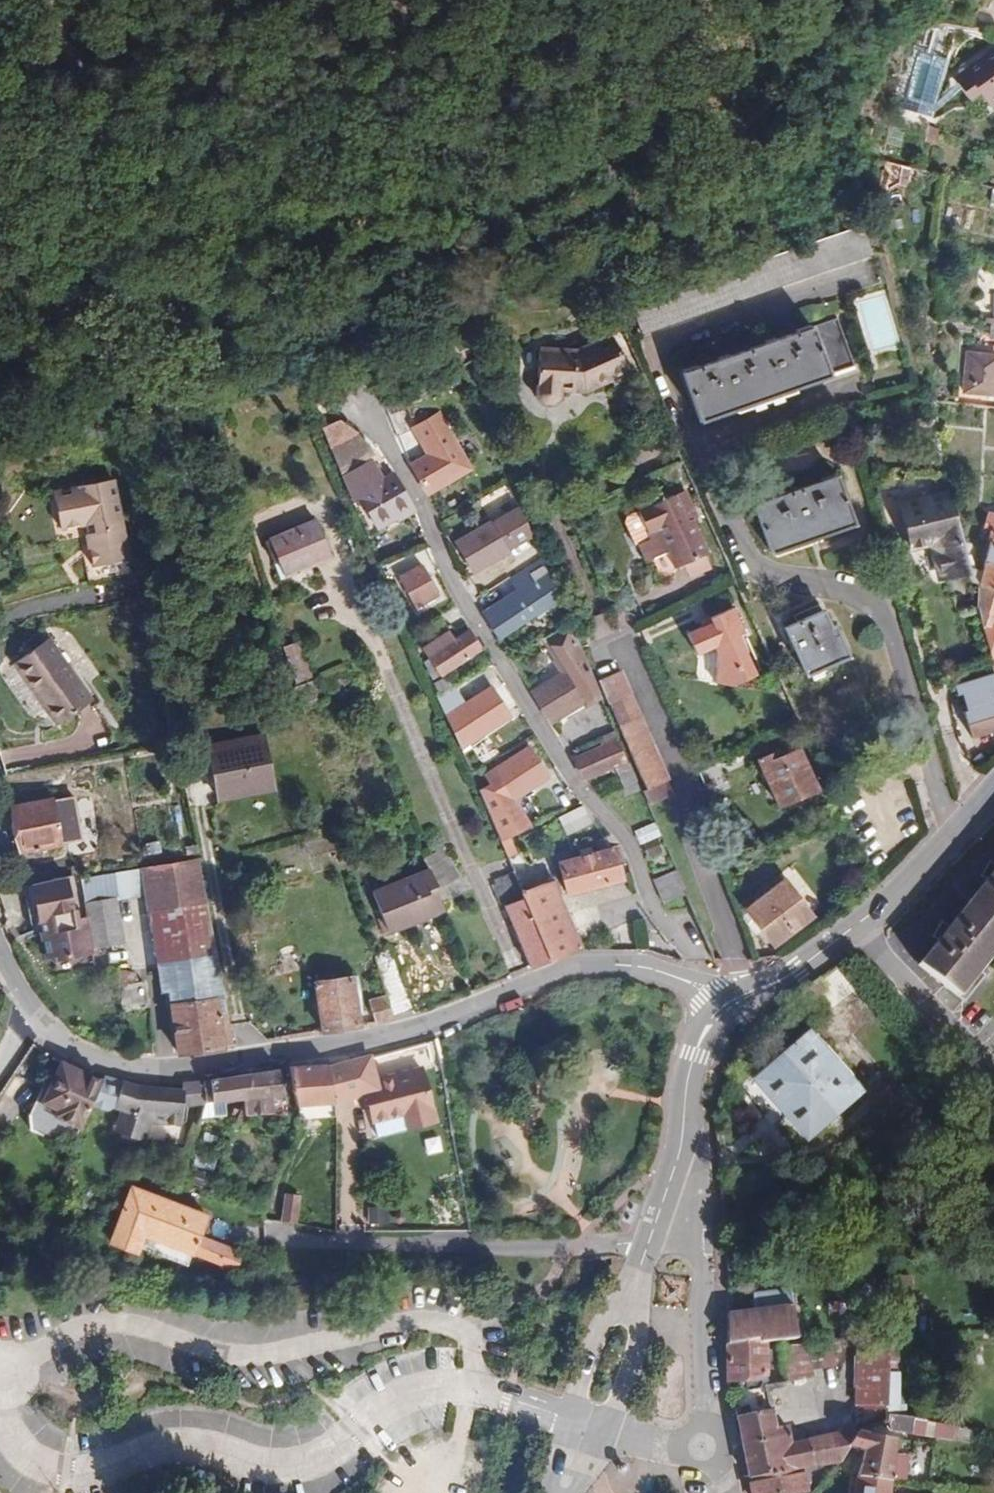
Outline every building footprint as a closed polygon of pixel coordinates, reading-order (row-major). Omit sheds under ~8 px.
[(954,79),(966,95),(975,89),(978,94),(988,106),(993,102),(993,49),(954,79)] [(917,50),(896,105),(927,117),(948,62),(917,50)] [(975,89),(966,95),(969,99),(978,94),(975,89)] [(880,185),(905,191),(911,169),(886,163),(880,185)] [(837,318),(684,371),(702,422),(855,368),(837,318)] [(612,378),(628,371),(612,335),(578,350),(540,347),(537,394),(544,403),(551,405),(559,397),(560,389),(584,390),(612,378)] [(963,405),(993,408),(993,346),(968,342),(963,405)] [(631,377),(628,371),(612,378),(614,384),(631,377)] [(429,454),(447,445),(457,440),(441,413),(414,427),(429,454)] [(361,434),(331,452),(341,474),(374,455),(361,434)] [(464,476),(447,445),(429,454),(411,464),(429,495),(464,476)] [(371,461),(342,477),(352,500),(358,497),(375,525),(396,514),(412,505),(395,474),(381,480),(371,461)] [(836,475),(755,503),(772,551),(853,522),(836,475)] [(98,576),(131,570),(114,479),(79,485),(80,487),(54,493),(60,527),(85,524),(93,565),(86,568),(89,582),(99,580),(98,576)] [(684,489),(673,494),(686,520),(692,518),(696,516),(684,489)] [(966,556),(949,491),(900,504),(911,547),(931,542),(939,573),(967,567),(966,556)] [(686,520),(673,494),(638,509),(647,530),(656,526),(660,533),(651,537),(639,542),(647,559),(651,558),(667,551),(675,566),(707,552),(692,518),(686,520)] [(415,510),(412,505),(396,514),(399,519),(415,510)] [(531,533),(520,507),(492,523),(492,522),(456,541),(473,571),(509,551),(507,547),(531,533)] [(987,511),(983,525),(993,528),(993,513),(987,511)] [(311,556),(328,549),(316,520),(265,541),(272,558),(276,556),(284,574),(313,562),(311,556)] [(656,526),(647,530),(651,537),(660,533),(656,526)] [(966,556),(967,567),(969,575),(971,581),(978,582),(977,604),(990,655),(993,654),(993,529),(979,570),(973,569),(969,555),(966,556)] [(332,559),(328,549),(311,556),(313,562),(284,574),(285,578),(332,559)] [(677,571),(675,566),(667,551),(651,558),(661,577),(677,571)] [(548,571),(542,557),(508,578),(516,592),(548,571)] [(423,565),(399,577),(415,605),(438,593),(423,565)] [(967,567),(939,573),(942,582),(969,575),(967,567)] [(131,574),(131,570),(98,576),(99,580),(131,574)] [(548,571),(516,592),(492,606),(496,612),(487,618),(498,636),(534,614),(561,599),(548,571)] [(563,605),(561,599),(534,614),(537,620),(563,605)] [(496,612),(492,606),(483,612),(487,618),(496,612)] [(734,607),(710,617),(712,622),(703,626),(688,632),(697,653),(714,646),(718,655),(715,681),(737,685),(737,682),(755,674),(740,635),(745,632),(734,607)] [(823,611),(785,626),(804,673),(847,655),(834,624),(830,625),(823,611)] [(712,622),(710,617),(701,621),(703,626),(712,622)] [(581,647),(582,646),(570,620),(547,635),(567,669),(532,690),(551,720),(584,700),(598,692),(600,691),(581,647)] [(449,631),(424,647),(430,659),(424,663),(432,678),(482,649),(471,628),(454,639),(449,631)] [(39,692),(60,722),(93,700),(50,638),(14,663),(35,694),(39,692)] [(292,684),(309,678),(297,642),(280,647),(292,684)] [(595,667),(599,678),(622,669),(617,658),(595,667)] [(599,678),(604,690),(627,680),(622,669),(599,678)] [(956,687),(959,696),(962,694),(967,708),(963,709),(971,735),(993,726),(993,673),(956,687)] [(319,677),(295,686),(300,704),(324,695),(319,677)] [(448,677),(435,682),(439,690),(452,685),(448,677)] [(604,690),(609,701),(632,692),(627,680),(604,690)] [(437,697),(445,716),(464,704),(453,686),(437,697)] [(445,716),(450,726),(460,747),(472,741),(510,716),(492,687),(464,704),(445,716)] [(57,725),(60,722),(39,692),(35,694),(57,725)] [(601,698),(598,692),(584,700),(588,704),(601,698)] [(609,701),(623,734),(645,724),(632,692),(609,701)] [(623,734),(628,747),(651,737),(645,724),(623,734)] [(792,743),(785,731),(752,746),(757,759),(792,743)] [(626,758),(616,734),(600,740),(603,746),(577,758),(585,776),(626,758)] [(263,737),(209,747),(219,796),(273,786),(263,737)] [(628,747),(632,757),(655,748),(651,737),(628,747)] [(472,741),(460,747),(463,753),(475,746),(472,741)] [(796,742),(792,743),(757,759),(778,805),(817,787),(796,742)] [(494,808),(489,811),(501,839),(510,836),(525,828),(517,809),(507,811),(503,804),(548,776),(529,746),(486,774),(496,793),(488,798),(494,808)] [(632,757),(638,771),(661,760),(655,748),(632,757)] [(638,771),(645,787),(667,779),(668,777),(661,760),(638,771)] [(640,790),(629,763),(615,768),(628,793),(640,790)] [(667,779),(645,787),(642,788),(648,803),(672,793),(667,779)] [(16,824),(21,851),(61,843),(52,799),(12,806),(16,824)] [(584,805),(560,817),(568,834),(592,823),(584,805)] [(642,841),(659,834),(654,822),(635,830),(642,841)] [(15,852),(21,851),(16,824),(9,825),(15,852)] [(408,825),(398,828),(402,840),(412,836),(408,825)] [(510,836),(501,839),(508,858),(517,853),(510,836)] [(199,850),(197,843),(185,846),(185,852),(199,850)] [(614,847),(560,862),(569,892),(622,878),(618,863),(623,862),(620,844),(614,845),(614,847)] [(447,848),(424,856),(429,868),(438,884),(454,878),(458,876),(447,848)] [(82,878),(84,894),(88,917),(92,945),(94,954),(100,953),(100,945),(124,941),(117,897),(127,895),(128,897),(146,895),(150,910),(208,901),(200,857),(82,878)] [(993,953),(993,864),(992,862),(982,878),(987,882),(950,928),(943,923),(934,937),(939,942),(920,965),(964,1002),(986,977),(980,971),(993,953)] [(438,884),(429,868),(373,891),(382,913),(377,915),(384,932),(445,909),(436,886),(438,884)] [(522,891),(513,871),(493,878),(503,898),(522,891)] [(64,875),(34,881),(39,908),(38,908),(40,919),(51,917),(53,928),(43,930),(47,953),(92,945),(88,917),(70,920),(69,914),(75,913),(68,874),(64,875)] [(666,902),(685,894),(676,874),(656,881),(666,902)] [(755,921),(761,929),(773,944),(812,914),(784,877),(744,907),(755,921)] [(460,891),(454,878),(438,884),(436,886),(445,909),(474,899),(469,886),(460,891)] [(524,897),(549,960),(580,945),(561,897),(556,880),(523,894),(524,897)] [(507,905),(534,965),(549,960),(524,897),(507,905)] [(165,990),(170,989),(223,981),(208,901),(150,910),(165,990)] [(756,933),(761,929),(755,921),(750,925),(756,933)] [(394,947),(374,953),(387,993),(393,1015),(412,1008),(394,947)] [(863,984),(849,956),(820,980),(827,991),(820,997),(831,1011),(863,984)] [(116,971),(121,1009),(148,1006),(143,980),(127,983),(123,969),(116,970),(116,971)] [(315,981),(323,1032),(361,1025),(356,991),(360,989),(358,976),(315,981)] [(170,989),(179,1051),(235,1044),(223,981),(170,989)] [(393,1015),(387,993),(368,1000),(376,1023),(395,1018),(393,1015)] [(822,1055),(825,1053),(810,1036),(756,1082),(807,1141),(861,1095),(847,1079),(844,1081),(822,1055)] [(831,1048),(825,1053),(822,1055),(844,1081),(847,1079),(852,1073),(831,1048)] [(371,1063),(370,1057),(328,1069),(334,1096),(336,1102),(367,1095),(375,1122),(404,1115),(408,1128),(436,1121),(423,1069),(374,1080),(371,1082),(366,1064),(371,1063)] [(69,1138),(94,1077),(60,1061),(49,1089),(38,1116),(35,1122),(69,1138)] [(374,1080),(371,1063),(366,1064),(371,1082),(374,1080)] [(334,1096),(328,1069),(325,1066),(289,1068),(297,1105),(334,1096)] [(286,1096),(280,1069),(252,1073),(245,1099),(248,1115),(275,1113),(274,1096),(286,1096)] [(245,1099),(252,1073),(204,1082),(205,1103),(245,1099)] [(205,1103),(204,1082),(181,1087),(181,1094),(157,1095),(157,1104),(152,1104),(151,1099),(136,1085),(131,1084),(122,1081),(112,1108),(120,1111),(113,1132),(118,1136),(119,1140),(134,1144),(137,1140),(143,1141),(148,1123),(181,1125),(182,1104),(205,1103)] [(26,1111),(38,1116),(49,1089),(37,1084),(26,1111)] [(336,1102),(334,1096),(297,1105),(301,1118),(336,1109),(336,1102)] [(379,1135),(408,1128),(404,1115),(375,1122),(379,1135)] [(159,1240),(192,1252),(237,1269),(243,1253),(213,1241),(212,1244),(200,1241),(208,1216),(133,1188),(113,1242),(138,1252),(139,1247),(156,1252),(159,1240)] [(279,1218),(295,1220),(299,1194),(283,1191),(279,1218)] [(299,1224),(312,1227),(315,1207),(303,1205),(299,1224)] [(188,1265),(192,1252),(159,1240),(156,1252),(188,1265)] [(728,1316),(727,1349),(770,1344),(778,1344),(778,1340),(798,1336),(791,1290),(755,1296),(757,1312),(728,1316)] [(888,1333),(886,1316),(873,1317),(875,1335),(888,1333)] [(890,1350),(888,1333),(875,1335),(857,1337),(863,1403),(895,1401),(890,1350)] [(907,1353),(905,1333),(888,1333),(890,1350),(907,1353)] [(807,1342),(809,1366),(835,1365),(832,1340),(807,1342)] [(785,1344),(788,1383),(810,1377),(809,1366),(807,1342),(785,1344)] [(746,1383),(747,1393),(761,1391),(762,1384),(769,1384),(770,1365),(773,1365),(774,1353),(771,1353),(770,1344),(727,1349),(728,1384),(746,1383)] [(731,1396),(738,1416),(769,1411),(766,1390),(761,1391),(747,1393),(731,1396)] [(738,1416),(751,1480),(805,1468),(841,1463),(850,1447),(859,1432),(792,1445),(789,1428),(776,1430),(773,1410),(769,1411),(738,1416)] [(886,1434),(952,1438),(953,1421),(887,1417),(886,1434)] [(865,1452),(859,1478),(895,1481),(911,1483),(912,1462),(908,1459),(897,1457),(898,1439),(859,1432),(850,1447),(865,1452)] [(753,1492),(803,1492),(809,1492),(805,1468),(751,1480),(753,1492)] [(858,1492),(894,1492),(895,1481),(859,1478),(858,1492)]
